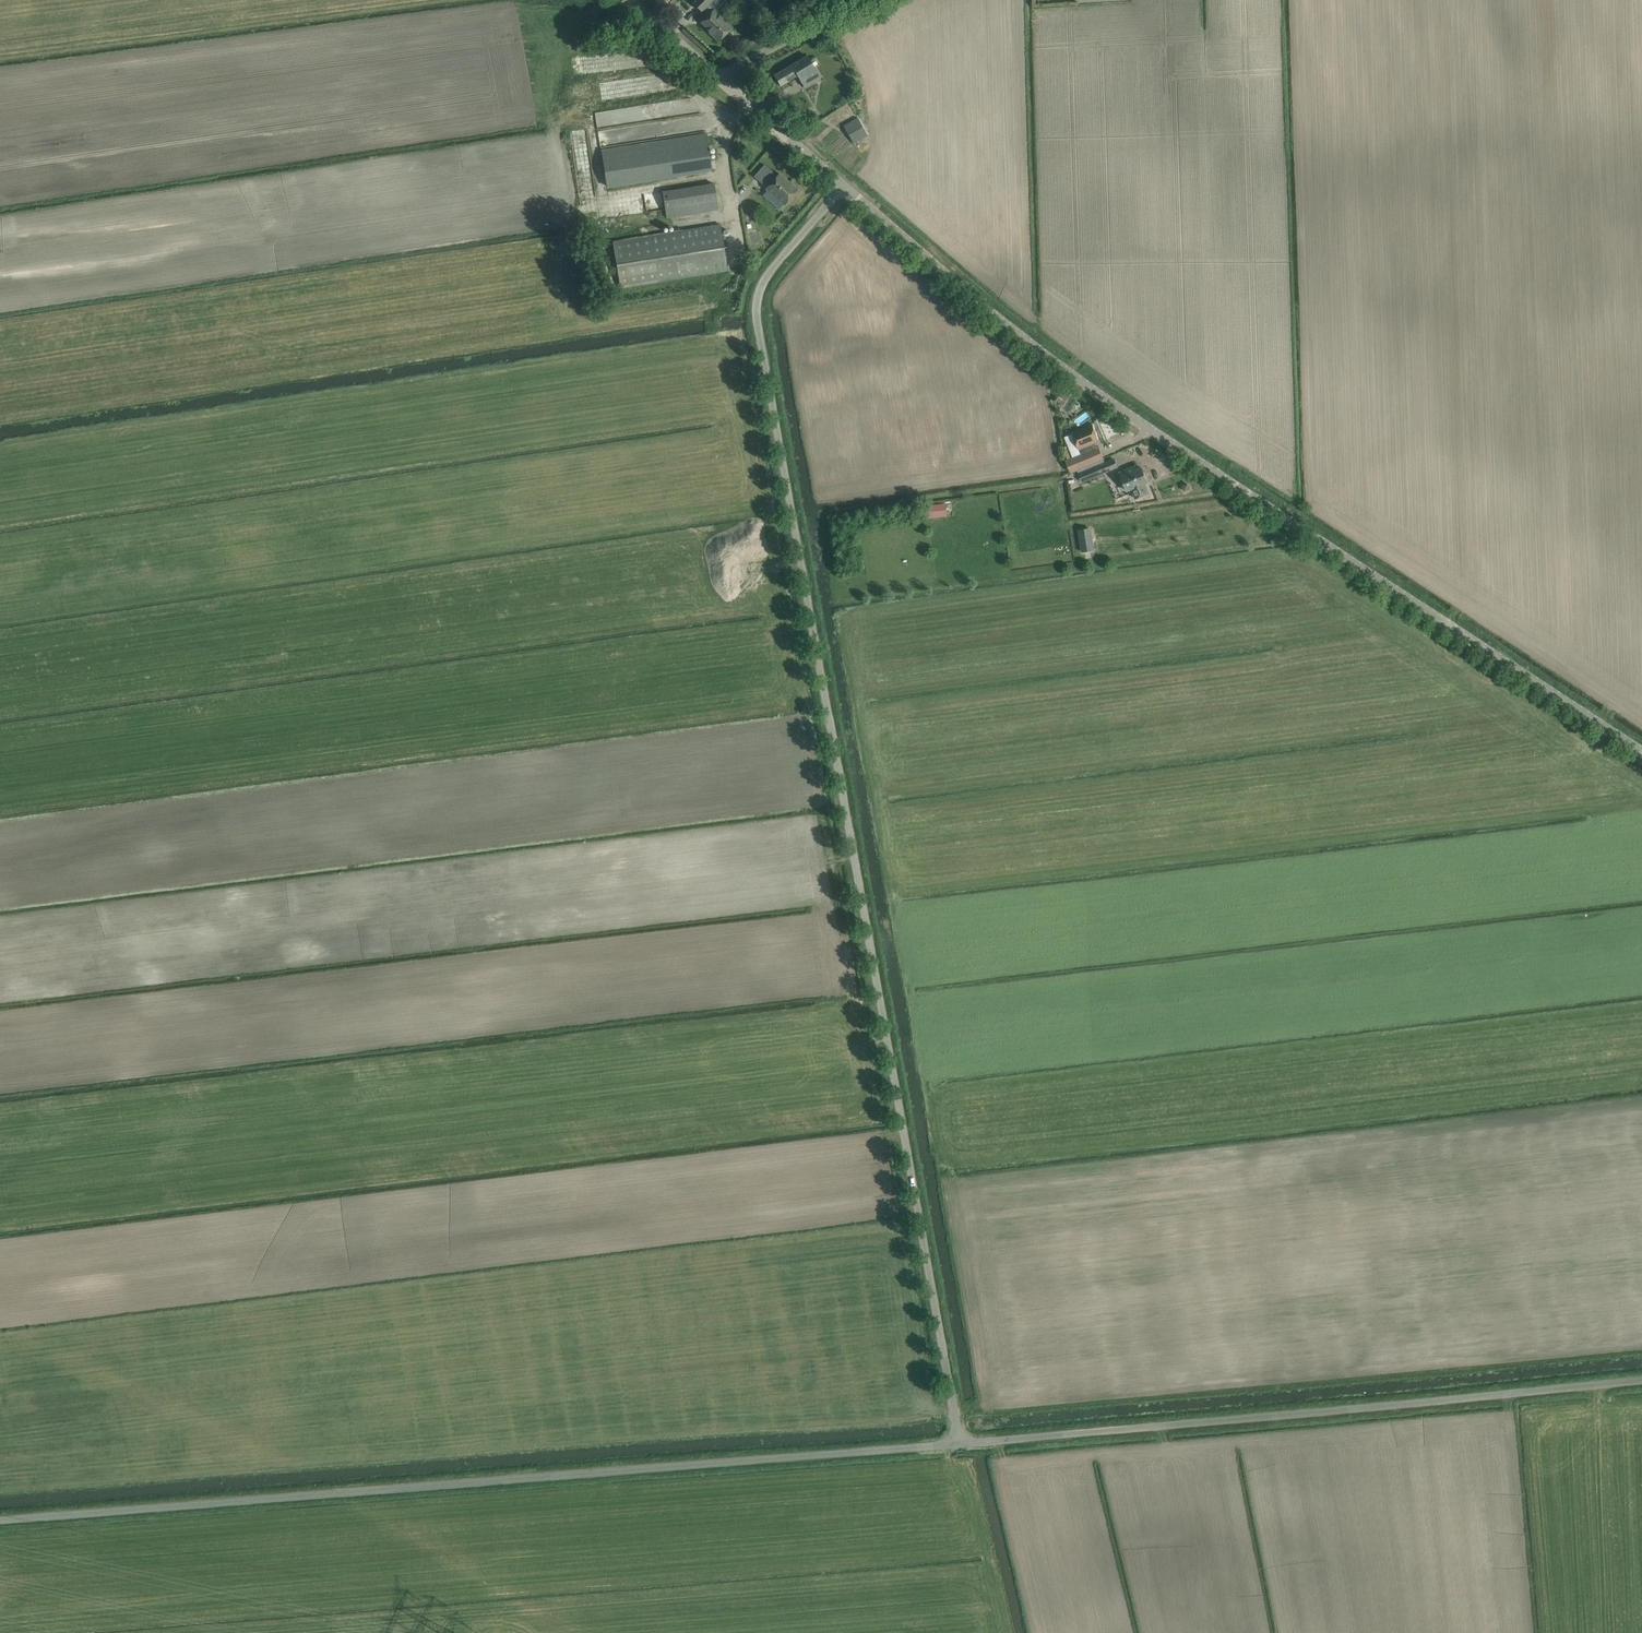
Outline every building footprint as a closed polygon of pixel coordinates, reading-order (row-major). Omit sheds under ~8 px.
[(725,20),(714,9),(714,10),(709,4),(713,0),(697,0),(694,3),(702,11),(703,10),(709,15),(702,22),(713,33),(712,35),(718,42),(733,27),(725,20)] [(808,56),(774,75),(780,86),(798,76),(804,87),(820,77),(808,56)] [(858,118),(844,126),(854,144),(868,135),(867,135),(858,118),(857,118),(858,118)] [(706,134),(601,150),(607,186),(712,170),(711,164),(706,134)] [(784,204),(784,205),(798,189),(797,188),(797,186),(793,183),(791,183),(779,173),(777,176),(772,172),(772,171),(765,165),(755,176),(762,183),(765,180),(770,185),(766,189),(774,195),(775,194),(785,202),(784,204)] [(667,218),(708,211),(719,209),(714,184),(663,192),(667,218)] [(643,201),(629,203),(631,211),(644,209),(643,201)] [(620,288),(717,272),(728,270),(721,224),(613,242),(620,288)] [(1071,396),(1063,391),(1057,402),(1064,406),(1071,396)] [(1084,440),(1074,444),(1079,456),(1067,461),(1072,472),(1103,459),(1099,448),(1096,449),(1092,440),(1105,434),(1101,424),(1081,433),(1084,440)] [(1094,468),(1079,474),(1082,482),(1098,476),(1118,467),(1114,459),(1104,463),(1094,468)] [(1149,493),(1145,484),(1148,482),(1142,468),(1135,471),(1133,467),(1120,473),(1127,491),(1132,489),(1136,499),(1149,493)] [(1187,483),(1182,486),(1185,492),(1190,489),(1187,483)] [(945,504),(926,506),(928,518),(946,515),(945,504)] [(1081,529),(1084,551),(1095,549),(1092,528),(1081,529)]
